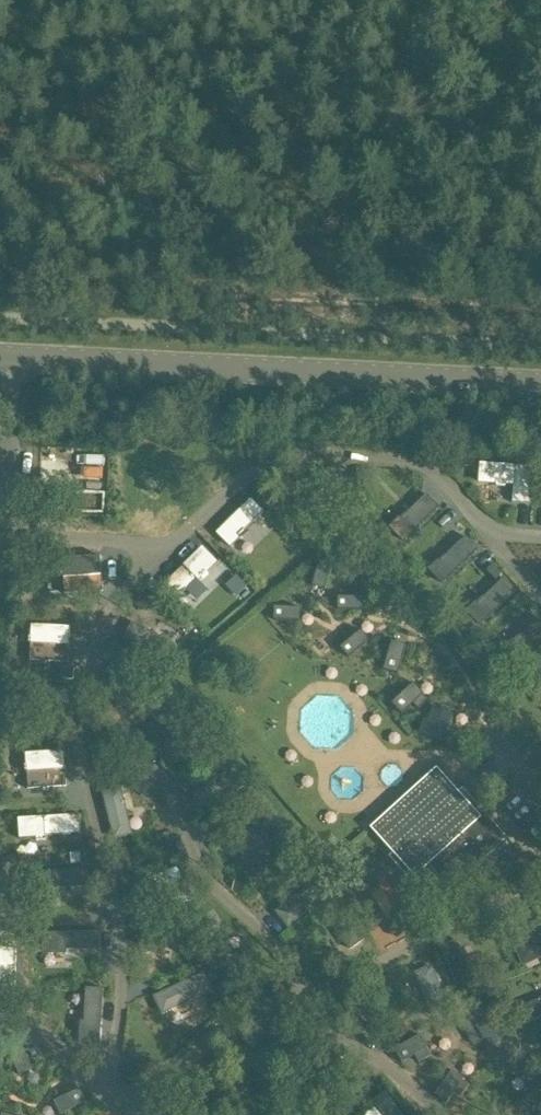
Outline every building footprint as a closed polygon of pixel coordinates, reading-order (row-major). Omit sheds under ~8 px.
[(481,462),(480,482),(497,483),(497,484),(506,484),(514,484),(513,501),(531,502),(533,465),(481,462)] [(366,469),(357,471),(360,483),(369,482),(366,469)] [(426,495),(391,530),(403,543),(439,508),(426,495)] [(252,499),(217,534),(231,547),(246,532),(245,531),(264,511),(252,499)] [(465,537),(430,572),(442,585),(478,550),(465,537)] [(202,548),(163,586),(176,599),(197,579),(197,580),(201,576),(203,579),(208,573),(206,571),(216,562),(202,548)] [(58,570),(62,571),(62,589),(100,591),(102,556),(64,553),(63,566),(58,565),(58,570)] [(320,561),(312,587),(325,590),(332,565),(320,561)] [(492,565),(486,571),(496,581),(502,575),(492,565)] [(152,578),(145,585),(152,593),(159,586),(152,578)] [(504,579),(468,614),(480,627),(516,592),(504,579)] [(142,592),(132,601),(141,610),(151,600),(142,592)] [(338,597),(338,610),(365,610),(365,598),(338,597)] [(275,608),(274,620),(300,622),(301,609),(275,608)] [(27,626),(31,626),(31,644),(69,647),(71,611),(33,609),(32,622),(27,621),(27,626)] [(503,653),(515,666),(540,642),(540,621),(539,619),(503,653)] [(360,631),(340,648),(348,658),(368,640),(360,631)] [(392,642),(383,670),(398,674),(406,646),(392,642)] [(63,668),(62,679),(74,680),(74,668),(63,668)] [(414,684),(392,704),(402,715),(413,704),(418,710),(427,701),(423,696),(424,695),(414,684)] [(424,720),(420,731),(426,733),(425,735),(443,741),(449,725),(450,726),(453,718),(452,717),(452,715),(449,714),(450,710),(441,707),(440,711),(434,709),(430,722),(424,720)] [(155,721),(145,731),(155,742),(165,732),(155,721)] [(189,731),(186,742),(202,746),(204,734),(189,731)] [(437,766),(371,826),(394,852),(390,857),(412,881),(434,861),(455,885),(504,841),(437,766)] [(145,780),(136,792),(147,800),(156,788),(145,780)] [(141,871),(133,875),(138,886),(146,883),(141,871)] [(236,878),(232,891),(246,895),(250,882),(236,878)] [(499,919),(506,932),(515,927),(509,914),(499,919)] [(100,932),(42,933),(43,953),(67,952),(67,950),(100,949),(100,932)] [(201,950),(188,957),(194,969),(207,963),(201,950)] [(510,987),(499,992),(504,1005),(515,1000),(510,987)] [(82,1021),(80,1046),(100,1047),(103,989),(86,988),(84,1022),(82,1021)] [(488,1006),(471,1016),(471,1017),(485,1040),(487,1039),(492,1046),(502,1040),(498,1033),(503,1030),(495,1017),(501,1013),(494,1003),(488,1006)] [(404,1025),(393,1032),(398,1040),(409,1033),(404,1025)] [(420,1036),(395,1050),(402,1063),(415,1055),(419,1062),(430,1056),(426,1049),(427,1048),(420,1036)] [(453,1071),(435,1095),(446,1103),(455,1091),(461,1096),(469,1085),(463,1081),(464,1079),(453,1071)]
